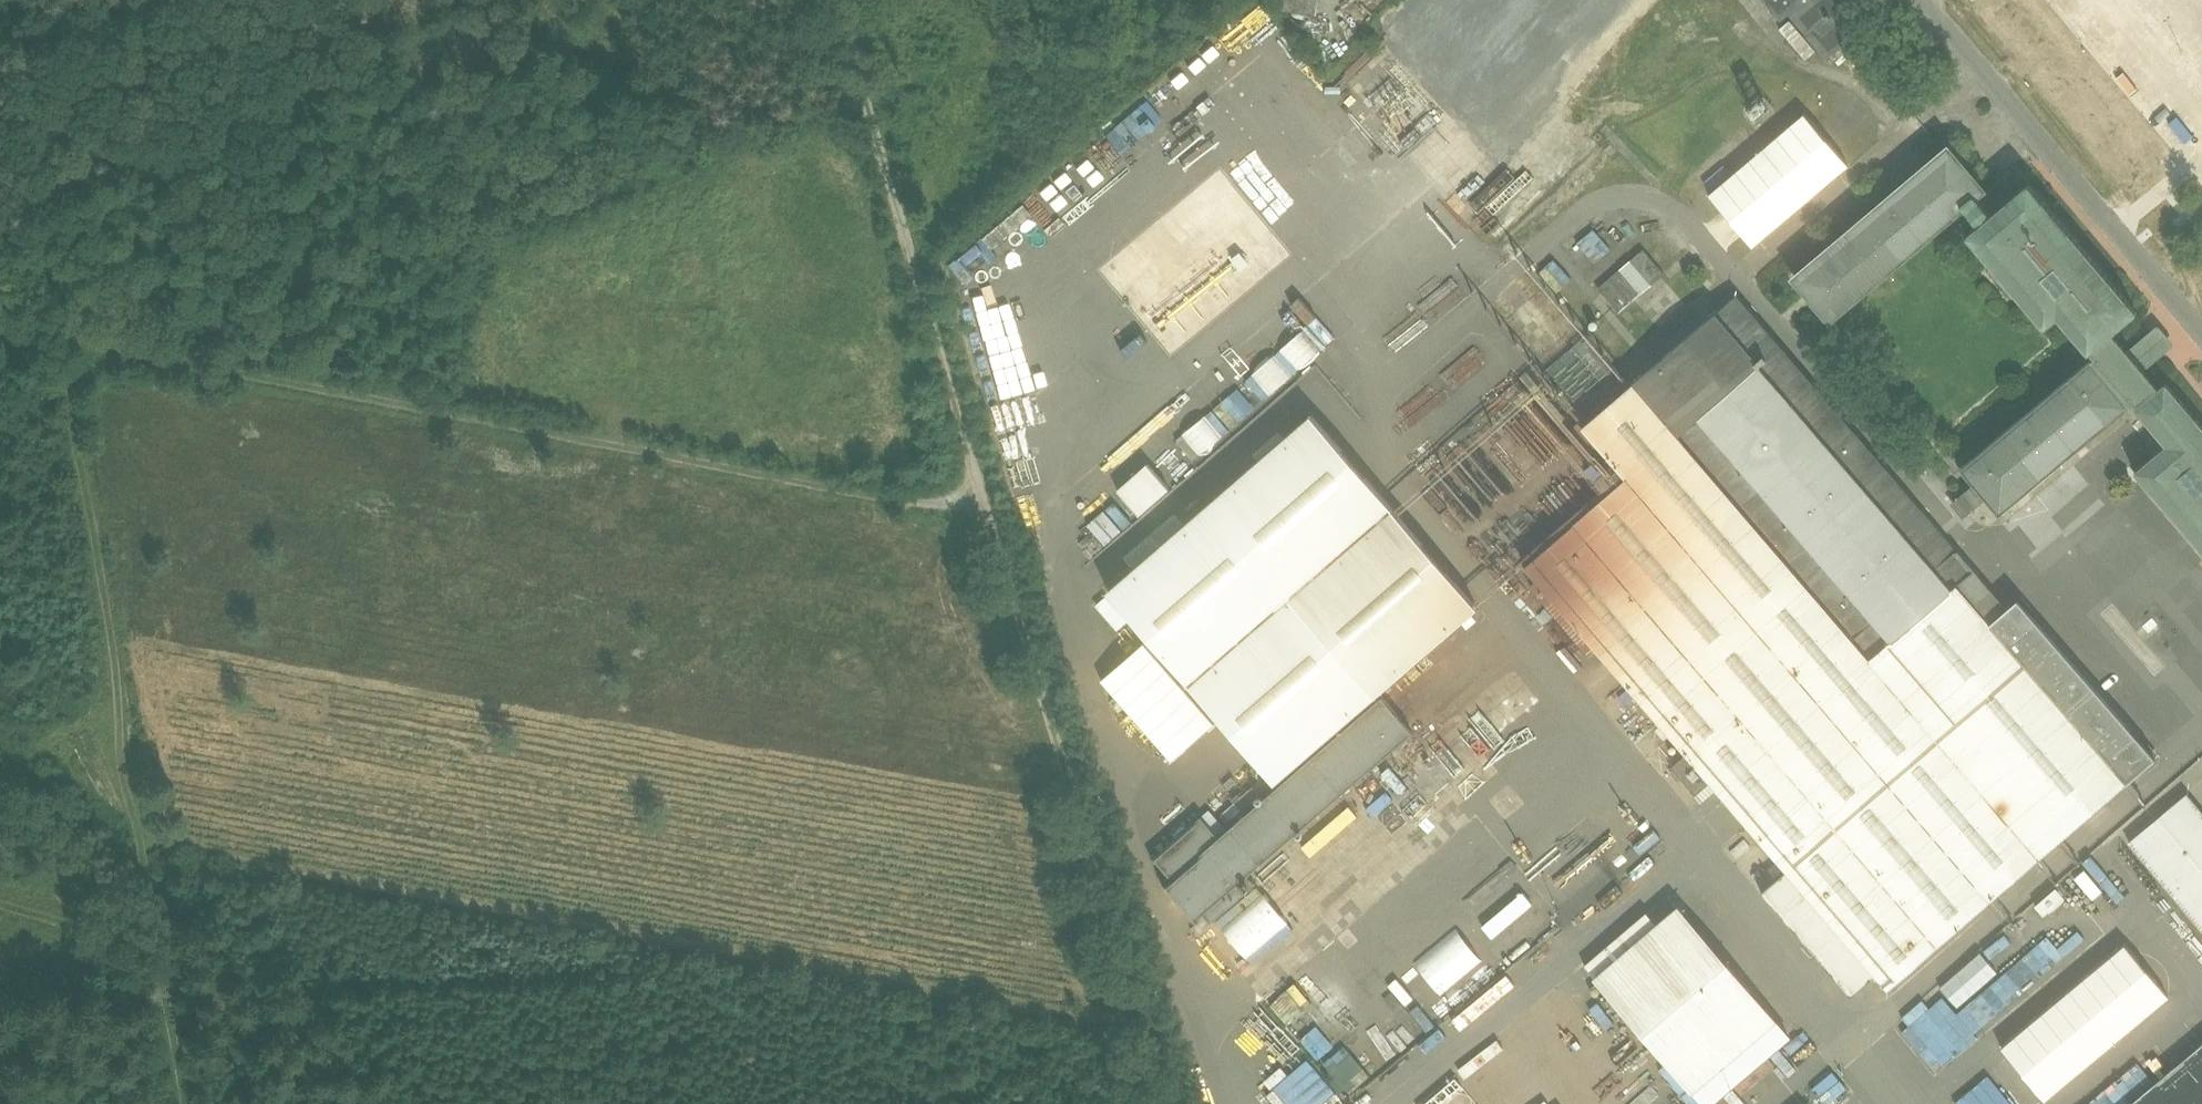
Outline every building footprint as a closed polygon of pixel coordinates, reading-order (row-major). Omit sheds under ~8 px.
[(1316,0),(1281,0),(1280,10),(1314,14),(1316,0)] [(1829,0),(1758,0),(1776,22),(1785,14),(1823,61),(1857,34),(1829,0)] [(1326,101),(1262,26),(1201,78),(1264,153),(1326,101)] [(1804,112),(1708,192),(1752,244),(1847,164),(1804,112)] [(2122,348),(2113,338),(2135,320),(2026,193),(1989,224),(1975,209),(1980,204),(1940,157),(1782,290),(1823,339),(1955,228),(1967,243),(1960,249),(2039,343),(2062,324),(2090,357),(1958,469),(1969,483),(1949,500),(1964,518),(1984,500),(1997,516),(2128,405),(2163,445),(2132,471),(2201,554),(2201,427),(2163,381),(2155,387),(2139,368),(2170,341),(2153,322),(2122,348)] [(973,238),(981,248),(1012,222),(1003,211),(973,238)] [(1595,283),(1647,350),(1694,314),(1641,247),(1620,263),(1621,264),(1595,283)] [(1739,308),(1582,442),(1625,493),(1524,580),(1802,902),(1771,928),(1834,1001),(1865,975),(1877,989),(2149,756),(2011,595),(1999,604),(1952,549),(1949,552),(1739,308)] [(1239,372),(1256,397),(1319,356),(1302,331),(1239,372)] [(1178,436),(1194,455),(1251,406),(1235,387),(1178,436)] [(1311,414),(1107,590),(1273,781),(1477,605),(1311,414)] [(1145,458),(1108,487),(1131,516),(1168,488),(1145,458)] [(1114,498),(1082,524),(1100,545),(1132,519),(1114,498)] [(1142,642),(1100,678),(1169,758),(1211,723),(1142,642)] [(1393,684),(1231,823),(1219,809),(1199,826),(1195,821),(1146,863),(1163,883),(1157,888),(1188,923),(1201,912),(1208,920),(1241,892),(1233,883),(1243,875),(1241,872),(1422,717),(1393,684)] [(2184,789),(2120,842),(2201,940),(2201,811),(2184,789)] [(2039,917),(2061,899),(2052,887),(2029,905),(2039,917)] [(1791,1036),(1677,903),(1655,921),(1648,913),(1586,966),(1703,1103),(1710,1103),(1791,1036)] [(1528,933),(1544,922),(1537,912),(1521,923),(1528,933)] [(1529,976),(1565,941),(1555,930),(1519,965),(1529,976)] [(2042,952),(2034,943),(1956,1008),(1937,984),(1892,1021),(1929,1066),(2075,946),(2064,934),(2042,952)] [(2124,940),(1987,1043),(2029,1100),(2167,996),(2124,940)] [(2121,1103),(2201,1103),(2201,1037),(2121,1103)] [(1312,1069),(1303,1076),(1295,1067),(1263,1092),(1273,1103),(1340,1103),(1312,1069)] [(1955,1103),(2007,1103),(1987,1074),(1951,1098),(1955,1103)]
